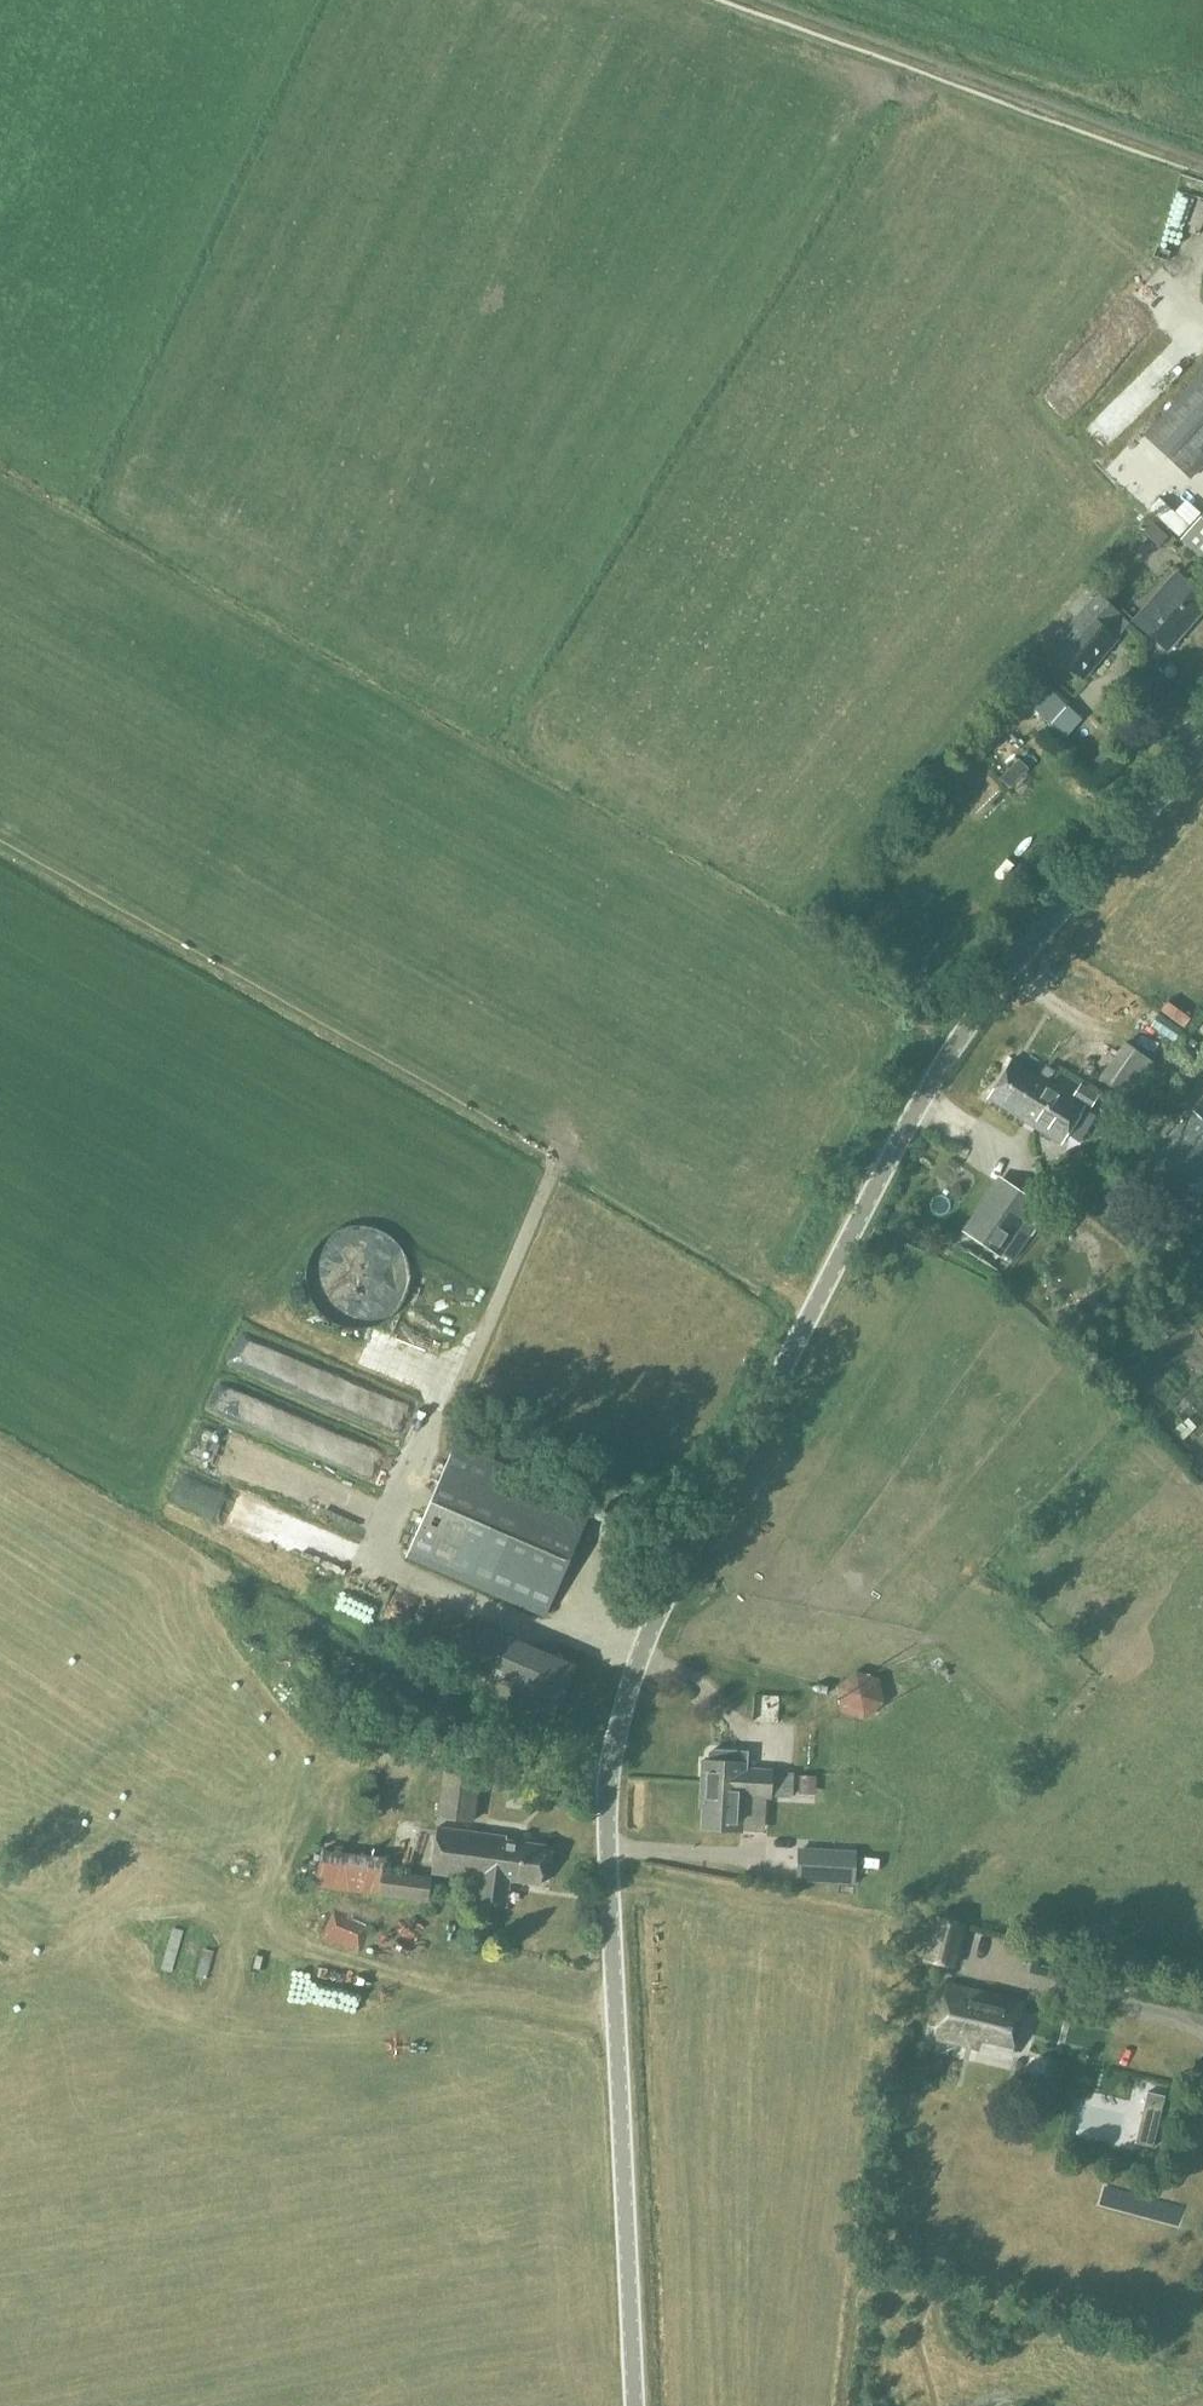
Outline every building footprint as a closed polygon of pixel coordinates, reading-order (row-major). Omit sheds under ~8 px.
[(1145,417),(1202,351),(1180,330),(1122,397),(1145,417)] [(1202,467),(1202,373),(1144,437),(1191,480),(1202,467)] [(1161,497),(1151,509),(1182,535),(1201,513),(1188,502),(1179,513),(1161,497)] [(1180,541),(1202,560),(1202,515),(1180,541)] [(1153,523),(1144,534),(1159,547),(1168,537),(1153,523)] [(1176,575),(1137,623),(1168,652),(1202,611),(1202,598),(1176,575)] [(1097,593),(1062,634),(1086,654),(1121,614),(1097,593)] [(1099,715),(1055,677),(1033,703),(1077,741),(1099,715)] [(1029,770),(1019,760),(1000,779),(1010,789),(1029,770)] [(1123,1045),(1100,1080),(1131,1101),(1156,1065),(1123,1045)] [(1027,1124),(1051,1084),(1013,1060),(988,1100),(1027,1124)] [(1175,1075),(1151,1096),(1171,1118),(1195,1096),(1175,1075)] [(1073,1098),(1051,1084),(1027,1124),(1061,1145),(1086,1105),(1073,1098)] [(1073,1098),(1086,1105),(1091,1109),(1099,1096),(1081,1085),(1073,1098)] [(1140,1168),(1178,1205),(1202,1179),(1202,1123),(1193,1113),(1140,1168)] [(999,1177),(962,1232),(1001,1259),(1003,1256),(1012,1262),(1025,1244),(1016,1238),(1039,1204),(999,1177)] [(276,1348),(261,1381),(402,1443),(417,1410),(276,1348)] [(282,1434),(330,1456),(340,1433),(292,1412),(282,1434)] [(221,1435),(211,1457),(299,1496),(309,1473),(221,1435)] [(546,1618),(596,1503),(455,1443),(407,1556),(546,1618)] [(214,1488),(205,1520),(291,1545),(301,1513),(214,1488)] [(459,1683),(551,1722),(577,1666),(484,1626),(459,1683)] [(837,1689),(842,1713),(866,1721),(884,1704),(879,1680),(855,1672),(837,1689)] [(793,1773),(772,1772),(772,1771),(746,1770),(746,1765),(704,1762),(701,1807),(705,1808),(704,1829),(741,1831),(743,1795),(770,1797),(771,1795),(792,1796),(793,1773)] [(438,1819),(475,1825),(481,1777),(443,1772),(438,1819)] [(801,1796),(816,1796),(817,1778),(802,1777),(801,1796)] [(507,1906),(510,1881),(540,1884),(545,1845),(506,1840),(507,1836),(437,1827),(431,1873),(479,1880),(476,1902),(507,1906)] [(316,1889),(429,1904),(433,1877),(383,1870),(385,1859),(321,1851),(316,1889)] [(855,1855),(800,1852),(798,1883),(854,1886),(855,1855)] [(934,1917),(923,1962),(957,1969),(967,1925),(934,1917)] [(360,1953),(365,1929),(325,1921),(320,1945),(360,1953)] [(935,2039),(1010,2057),(1023,2004),(948,1985),(935,2039)] [(339,1991),(337,2021),(402,2023),(403,2008),(376,2007),(377,1992),(339,1991)] [(1158,2129),(1164,2106),(1166,2097),(1148,2093),(1146,2102),(1140,2125),(1136,2143),(1154,2147),(1158,2129)]
